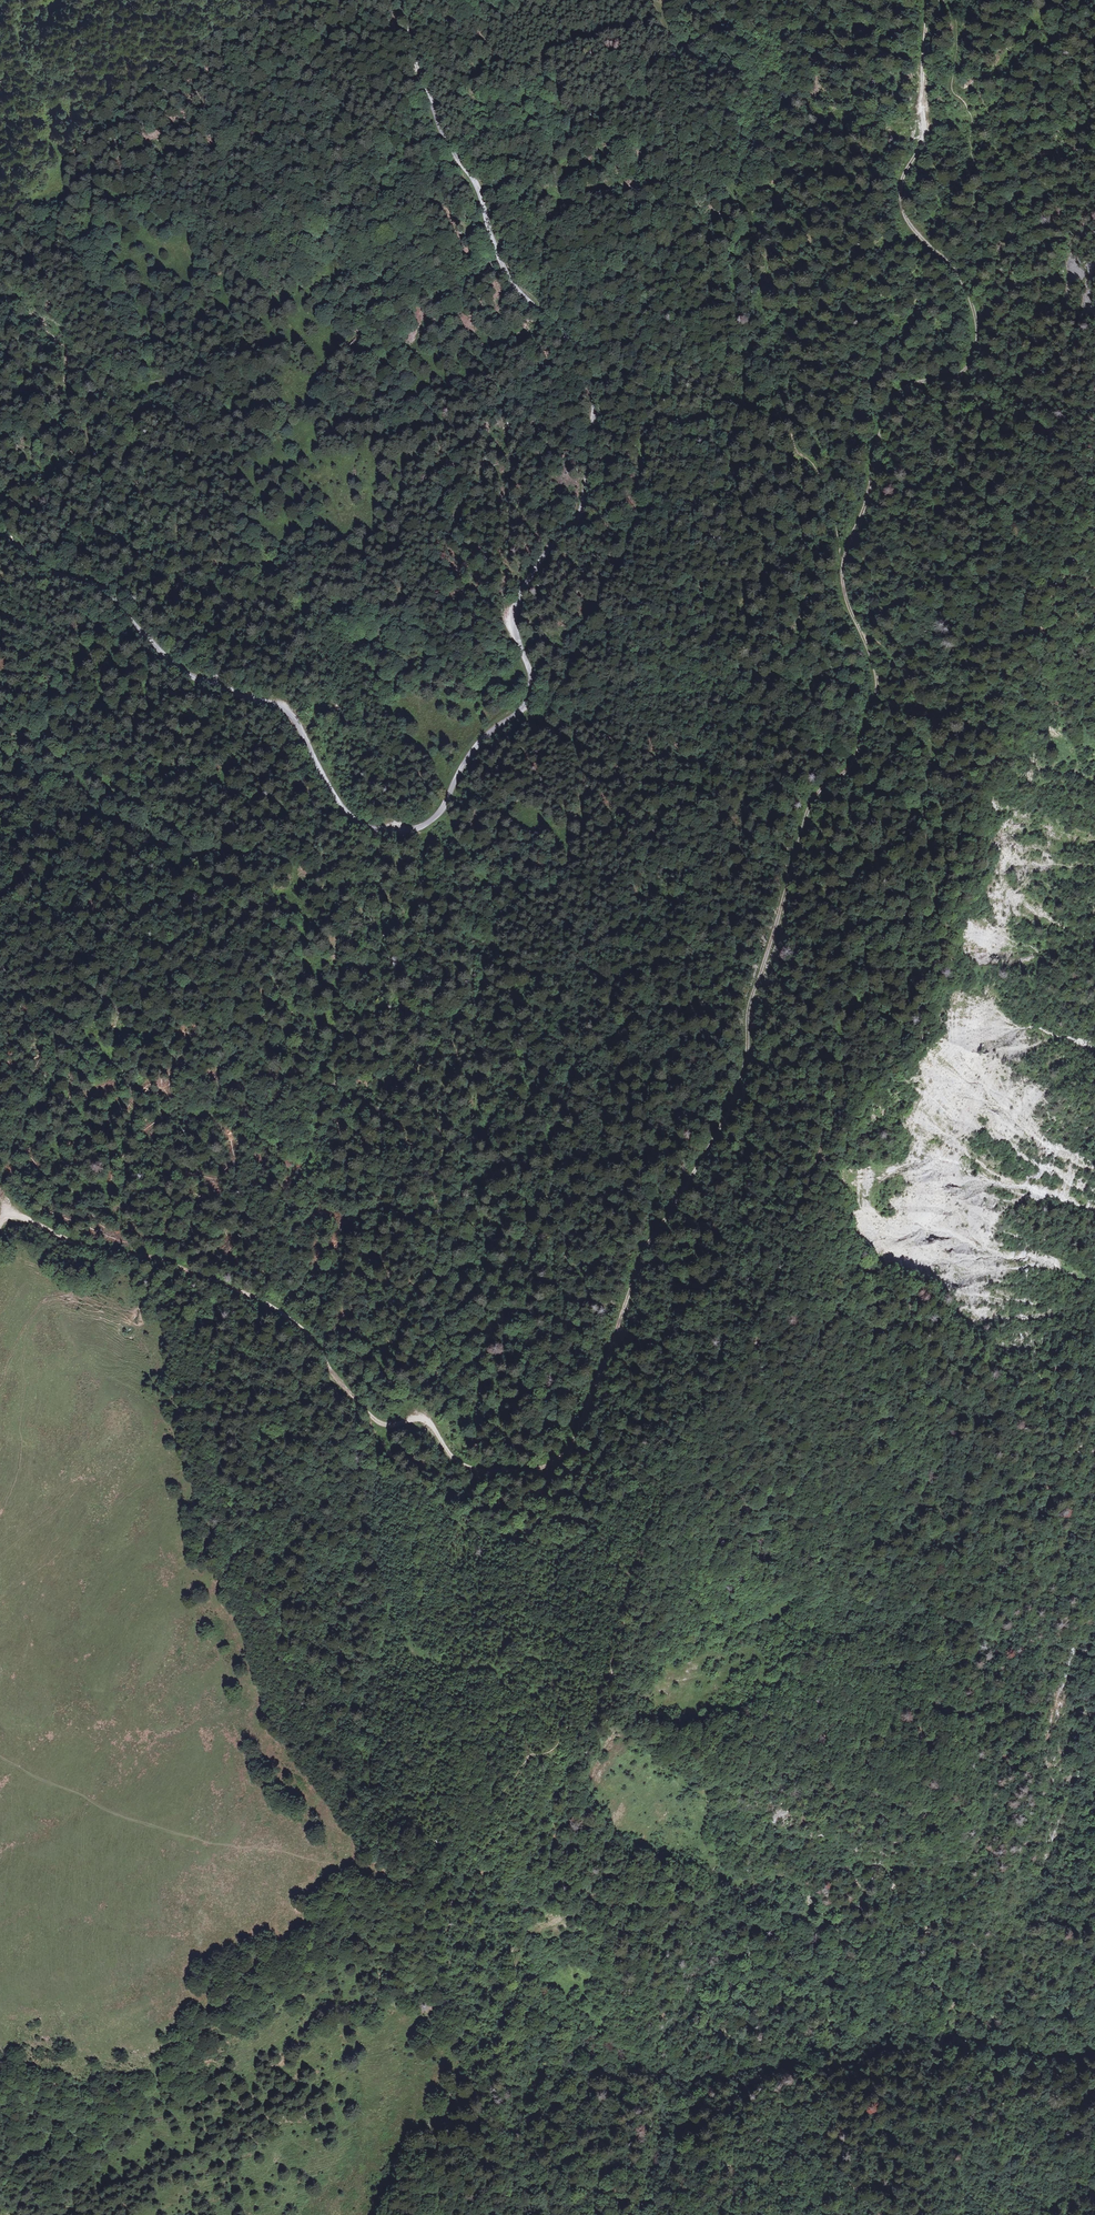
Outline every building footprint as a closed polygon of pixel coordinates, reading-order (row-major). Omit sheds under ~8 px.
[(367,657),(370,651),(364,648),(361,655),(367,657)]
